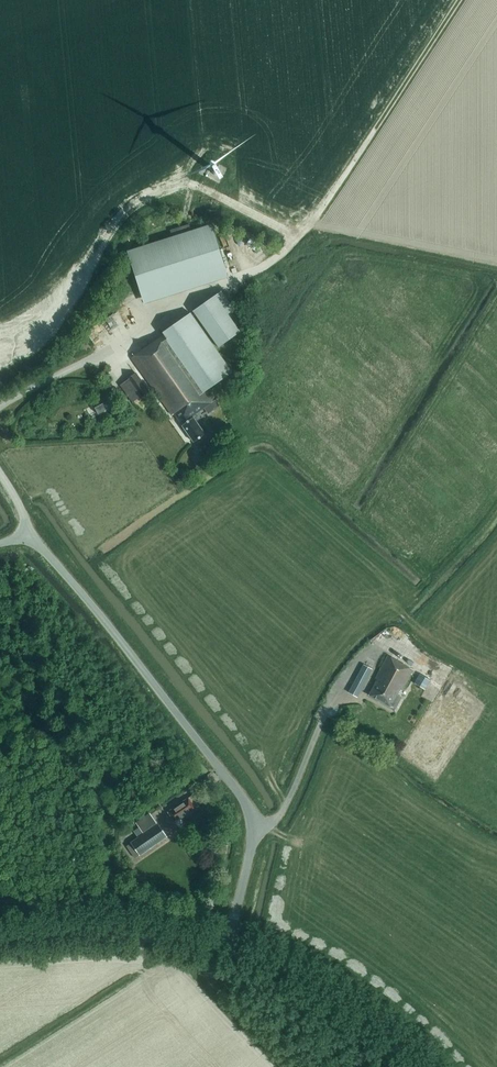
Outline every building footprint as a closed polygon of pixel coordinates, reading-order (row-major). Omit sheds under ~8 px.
[(213,229),(129,256),(142,298),(227,271),(213,229)] [(219,348),(240,332),(228,314),(232,311),(219,293),(193,311),(219,348)] [(232,373),(191,313),(163,333),(165,335),(132,358),(172,415),(174,414),(182,425),(194,442),(205,434),(192,416),(213,402),(206,391),(232,373)] [(133,402),(140,397),(141,398),(150,392),(136,373),(128,379),(128,380),(121,385),(133,402)] [(401,697),(397,695),(401,688),(403,689),(413,670),(388,656),(376,679),(377,679),(369,695),(391,707),(391,705),(395,707),(401,697)] [(349,682),(345,690),(357,696),(371,669),(363,665),(353,684),(349,682)] [(425,690),(430,680),(420,674),(415,684),(425,690)] [(168,812),(175,823),(176,822),(177,824),(177,825),(178,825),(179,826),(180,826),(181,826),(182,826),(183,825),(194,818),(190,812),(201,805),(194,794),(168,812)] [(134,858),(167,837),(158,824),(150,813),(136,823),(139,827),(133,832),(128,842),(129,844),(127,846),(134,858)]
